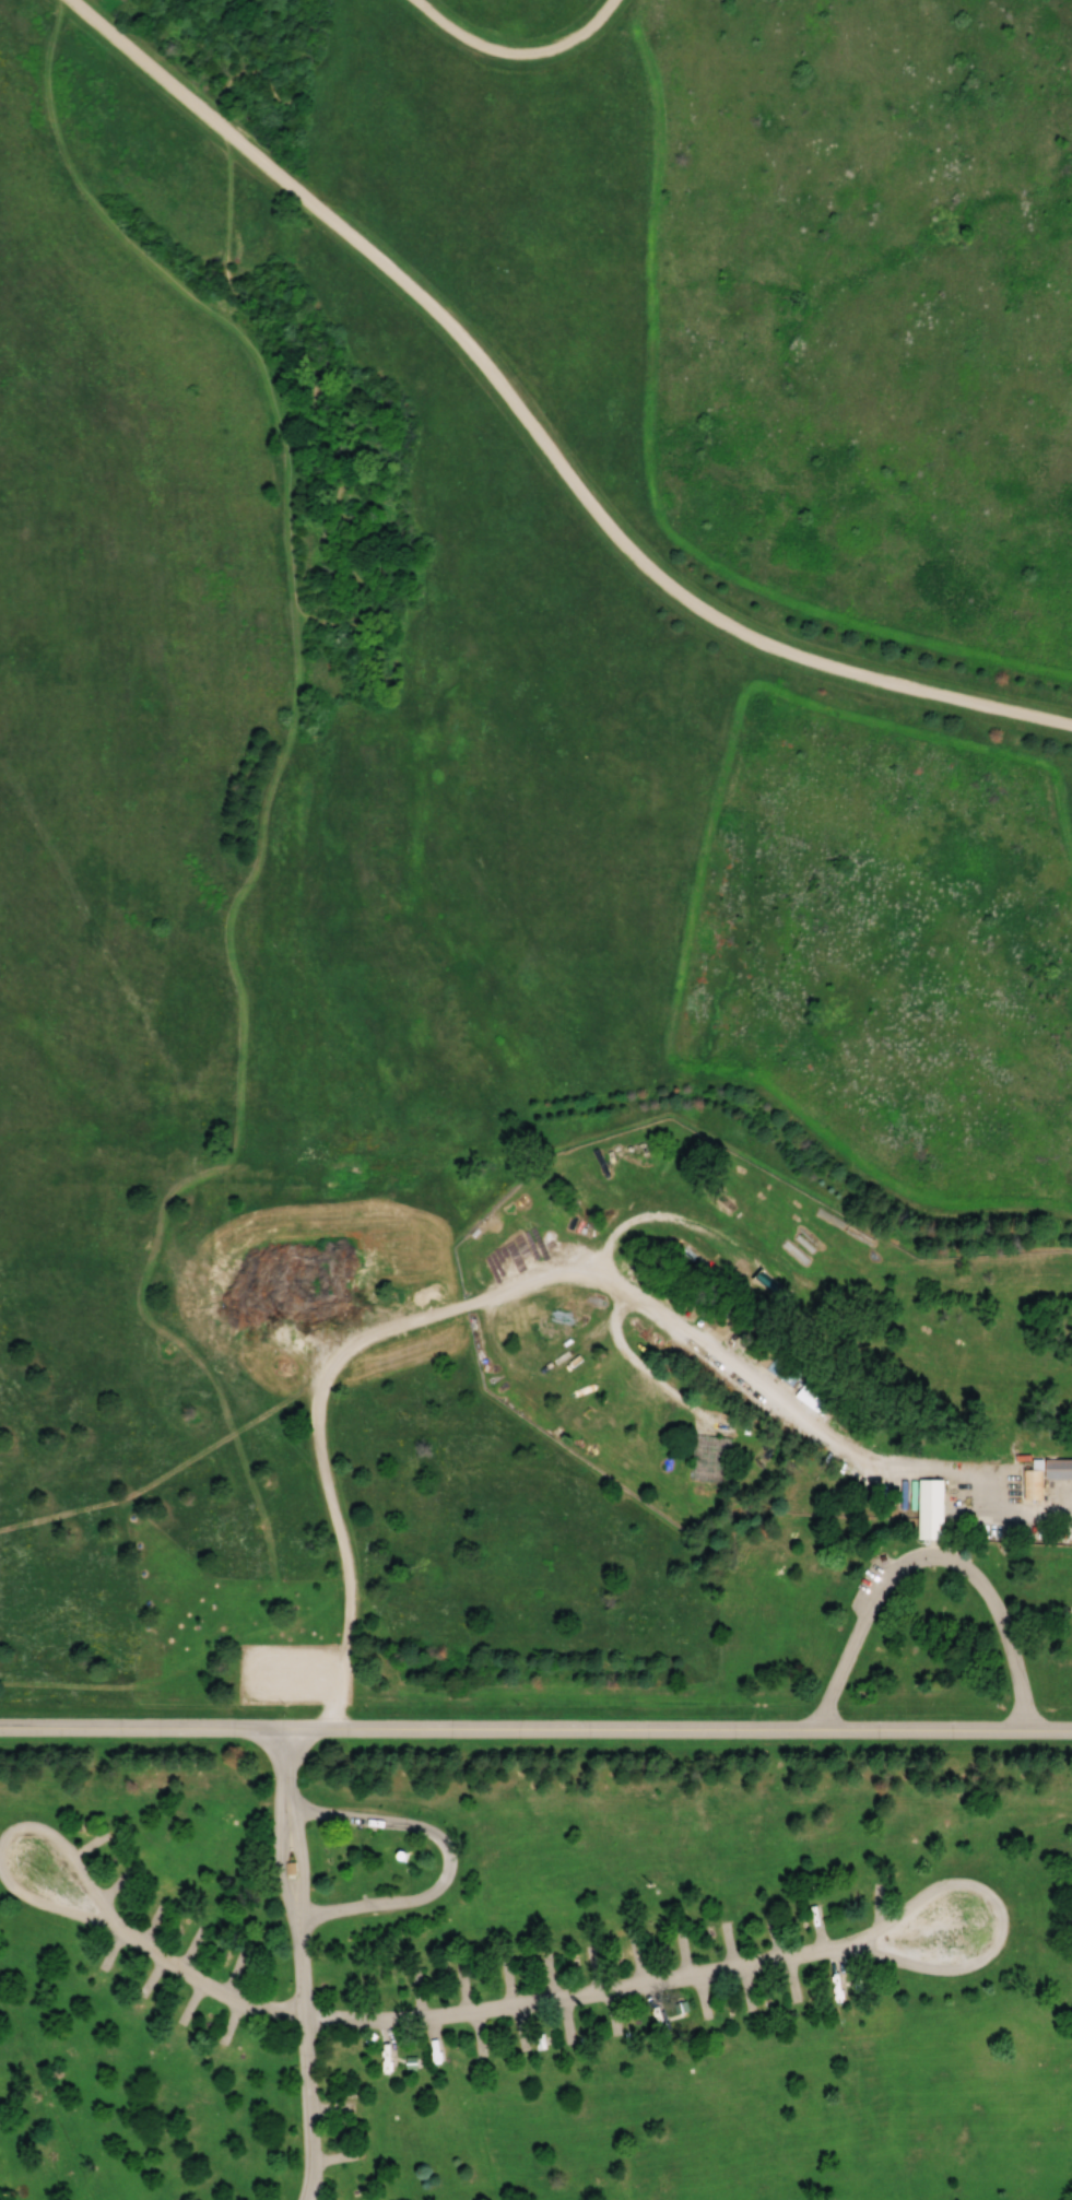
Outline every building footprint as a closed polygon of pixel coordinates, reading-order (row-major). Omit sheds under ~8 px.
[(721,1335),(731,1321),(717,1310),(707,1324),(721,1335)] [(693,1435),(690,1481),(727,1484),(730,1438),(693,1435)] [(1044,1459),(1044,1479),(1071,1479),(1071,1459),(1044,1459)] [(1041,1500),(1041,1468),(1023,1468),(1023,1500),(1041,1500)] [(942,1479),(918,1479),(918,1539),(942,1539),(942,1479)] [(293,1873),(292,1864),(284,1864),(285,1874),(293,1873)]
